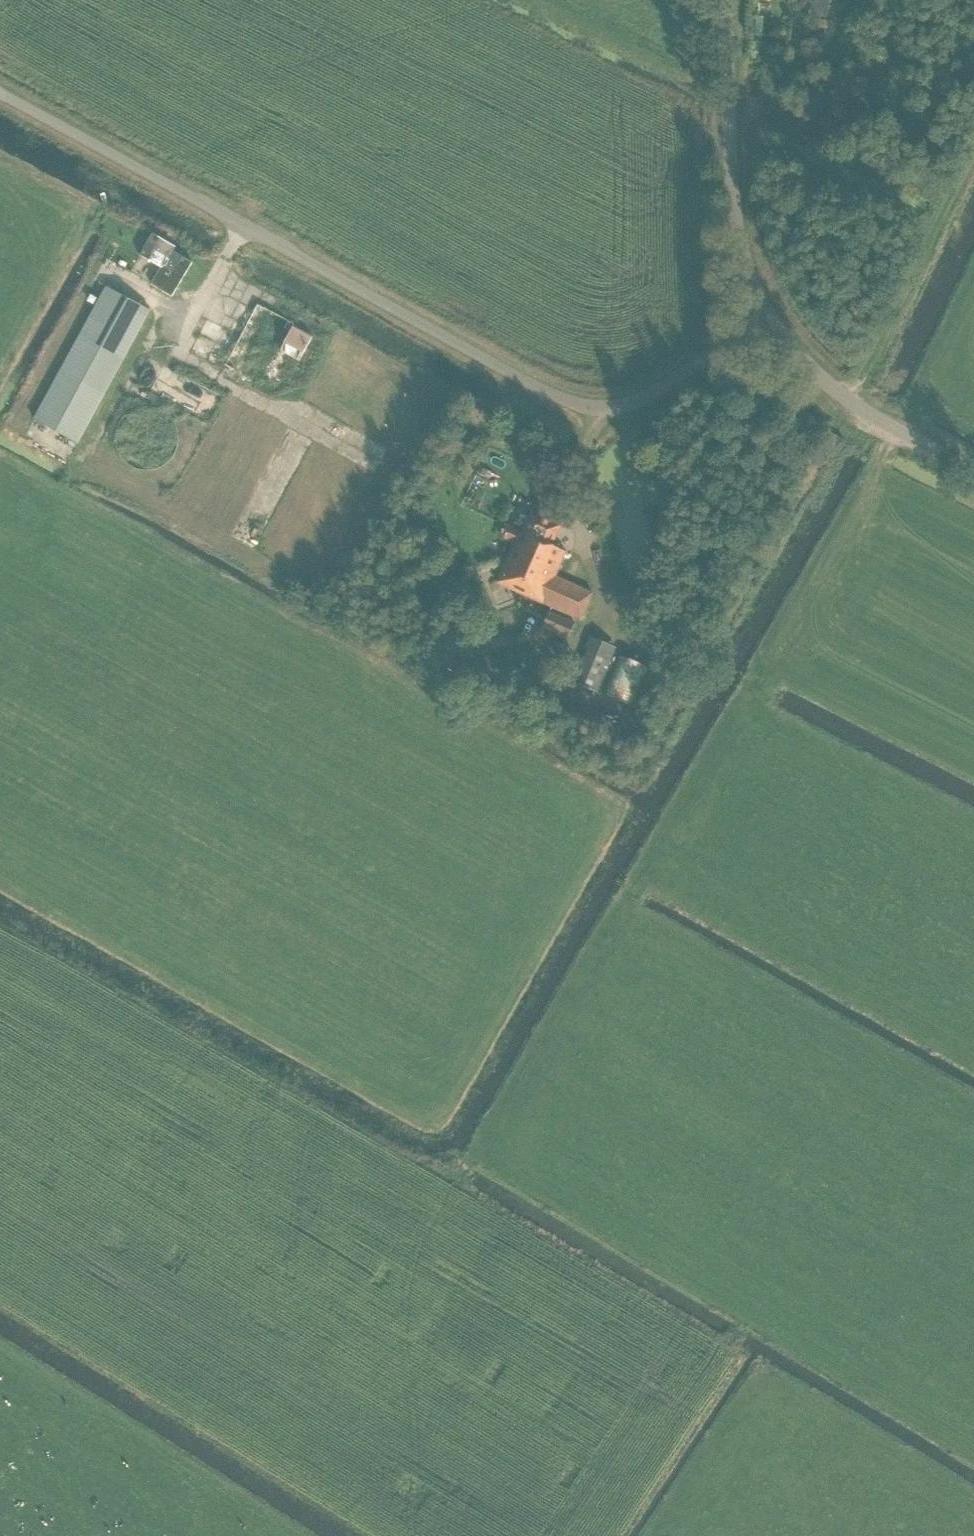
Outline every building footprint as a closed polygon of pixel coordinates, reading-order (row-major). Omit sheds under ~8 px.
[(157,267),(148,283),(169,296),(191,258),(149,233),(136,255),(157,267)] [(78,443),(150,310),(106,286),(34,419),(78,443)] [(290,378),(312,337),(293,327),(295,324),(258,304),(225,364),(269,388),(278,371),(290,378)] [(216,352),(226,358),(238,336),(228,330),(216,352)] [(153,409),(147,409),(142,410),(137,411),(132,414),(127,417),(124,421),(121,426),(119,431),(118,436),(118,442),(119,447),(120,452),(123,457),(127,461),(131,465),(136,467),(141,469),(146,470),(152,470),(157,469),(162,467),(167,464),(171,460),(174,456),(176,451),(178,446),(179,440),(178,435),(177,429),(175,424),(171,420),(168,416),(163,413),(158,411),(153,409)] [(503,539),(514,544),(497,582),(542,603),(545,597),(553,601),(551,607),(581,620),(593,592),(555,576),(566,551),(552,545),(561,525),(529,511),(520,531),(504,524),(500,533),(504,535),(503,539)] [(568,638),(575,623),(549,611),(543,627),(568,638)] [(572,681),(598,691),(616,647),(589,637),(572,681)] [(620,658),(610,698),(636,705),(647,665),(620,658)]
